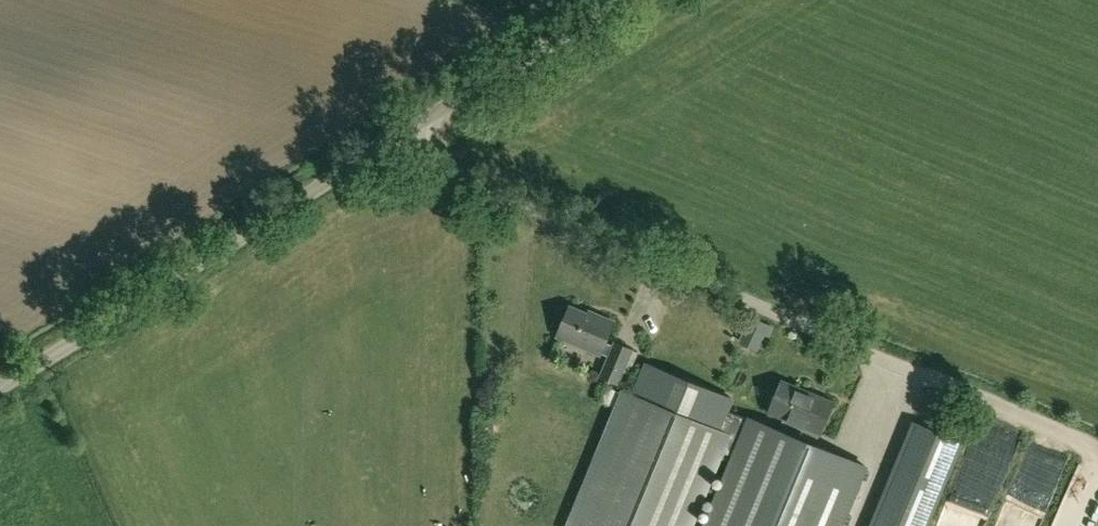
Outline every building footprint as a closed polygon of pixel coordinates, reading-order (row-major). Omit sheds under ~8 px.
[(601,355),(602,352),(608,355),(599,376),(620,385),(635,350),(615,341),(613,345),(606,342),(615,322),(599,315),(598,318),(571,306),(559,337),(601,355)] [(749,427),(726,419),(735,395),(649,361),(634,398),(623,392),(568,525),(692,525),(724,448),(730,436),(749,427)] [(785,419),(780,432),(817,444),(835,401),(783,380),(770,413),(785,419)] [(867,465),(817,444),(780,432),(751,420),(749,427),(730,436),(724,448),(738,453),(708,525),(841,525),(867,465)] [(947,483),(897,462),(872,525),(902,525),(903,523),(910,525),(930,525),(947,483)]
